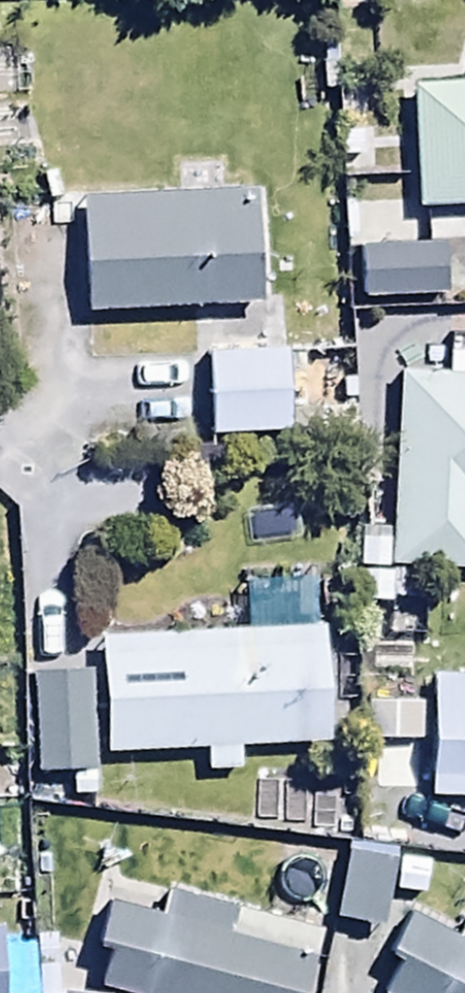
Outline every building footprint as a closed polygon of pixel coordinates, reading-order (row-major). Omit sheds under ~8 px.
[(411,87),(414,212),(464,210),(464,86),(411,87)] [(253,154),(81,165),(89,283),(261,271),(253,154)] [(440,246),(360,249),(362,302),(443,298),(440,246)] [(293,323),(207,324),(208,400),(294,399),(293,323)] [(399,375),(391,566),(464,569),(464,358),(446,357),(445,377),(399,375)] [(322,627),(99,640),(106,754),(202,748),(203,774),(237,772),(235,748),(329,742),(322,627)] [(433,671),(429,798),(464,799),(464,672),(433,671)] [(93,673),(35,673),(37,774),(94,774),(93,673)] [(393,850),(347,842),(334,919),(380,927),(393,850)] [(322,933),(165,890),(157,920),(108,906),(96,950),(106,953),(97,989),(112,992),(306,992),(322,933)] [(461,941),(410,911),(389,949),(402,956),(381,992),(464,992),(464,934),(461,941)]
